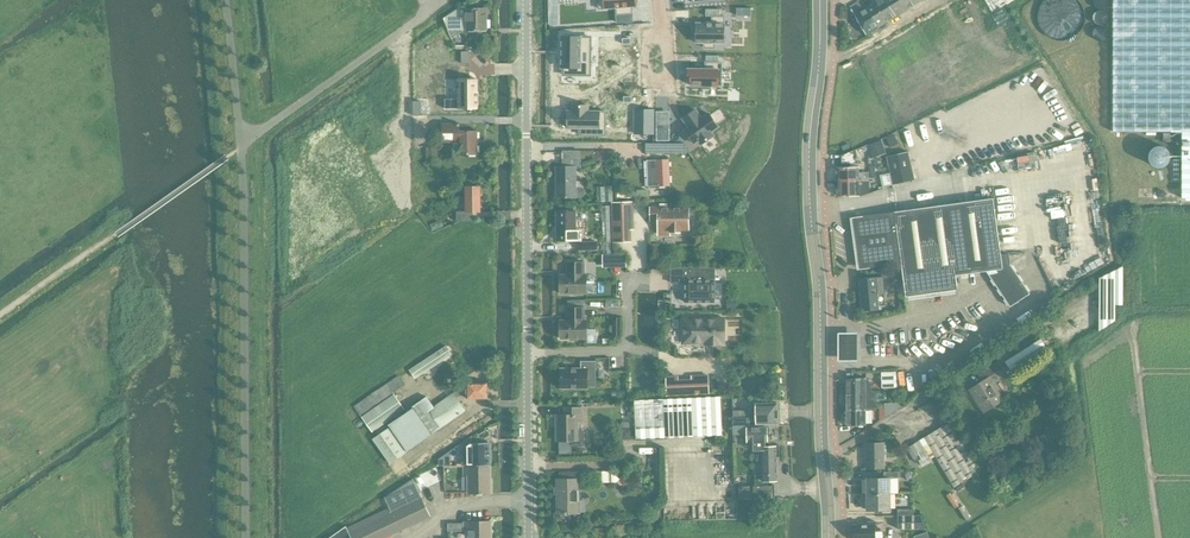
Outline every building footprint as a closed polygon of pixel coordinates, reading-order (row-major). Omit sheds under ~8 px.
[(599,9),(616,7),(617,15),(632,13),(632,6),(637,6),(636,0),(598,0),(599,9)] [(868,5),(874,15),(871,17),(877,27),(881,28),(886,26),(886,21),(920,0),(876,0),(868,5)] [(1189,198),(1189,0),(1113,0),(1113,131),(1182,131),(1182,198),(1189,198)] [(865,34),(877,27),(871,17),(874,15),(868,5),(862,9),(857,1),(850,6),(854,14),(865,34)] [(459,8),(444,18),(445,20),(448,30),(466,30),(488,30),(488,8),(466,8),(467,15),(460,15),(460,8),(459,8)] [(693,27),(693,37),(697,37),(696,43),(704,43),(704,47),(714,48),(715,43),(724,43),(724,16),(712,16),(712,23),(697,23),(697,27),(693,27)] [(591,37),(562,37),(561,67),(564,67),(563,75),(590,75),(591,37)] [(706,69),(688,69),(688,81),(691,81),(691,85),(721,86),(722,62),(706,62),(706,69)] [(458,99),(445,99),(445,108),(477,108),(477,102),(477,79),(458,79),(458,99)] [(565,113),(564,125),(568,125),(568,128),(581,128),(580,135),(605,135),(605,111),(588,111),(588,105),(573,105),(573,111),(568,111),(568,114),(565,113)] [(696,110),(683,119),(690,128),(686,131),(695,143),(698,141),(701,144),(714,135),(711,132),(718,127),(709,113),(702,118),(696,110)] [(459,154),(477,154),(477,131),(460,131),(459,124),(442,124),(443,142),(459,142),(459,154)] [(895,134),(886,138),(890,148),(899,144),(895,134)] [(881,140),(868,145),(871,154),(884,148),(881,140)] [(683,143),(646,143),(646,153),(689,153),(683,143)] [(848,143),(841,146),(844,151),(850,148),(848,143)] [(427,162),(439,162),(439,148),(426,148),(427,162)] [(856,149),(849,152),(842,156),(842,164),(858,163),(856,149)] [(562,167),(557,167),(556,198),(575,198),(575,196),(582,196),(585,194),(585,190),(582,188),(575,188),(575,167),(575,166),(578,166),(578,159),(580,159),(581,159),(581,150),(562,150),(562,167)] [(614,150),(613,150),(602,151),(603,159),(614,159),(614,150)] [(891,173),(879,175),(882,188),(893,184),(914,179),(908,151),(887,156),(891,173)] [(648,186),(669,185),(668,159),(646,160),(648,186)] [(842,167),(838,167),(838,182),(861,180),(869,180),(869,172),(859,172),(859,166),(842,167)] [(861,180),(838,182),(839,196),(859,196),(870,193),(869,181),(869,180),(861,180)] [(598,202),(613,201),(613,186),(597,187),(598,202)] [(474,212),(481,212),(481,187),(466,187),(466,196),(459,197),(459,203),(467,202),(467,212),(457,212),(457,222),(474,221),(474,212)] [(993,198),(853,217),(859,225),(855,228),(861,235),(857,237),(858,248),(863,250),(859,258),(864,260),(860,269),(901,263),(906,296),(958,289),(956,275),(986,271),(1010,307),(1030,293),(1010,264),(1009,253),(1001,254),(993,198)] [(612,203),(614,242),(631,242),(630,229),(633,229),(632,202),(612,203)] [(671,231),(689,231),(689,207),(650,206),(650,222),(658,221),(659,237),(671,236),(671,231)] [(581,231),(576,231),(575,212),(556,212),(557,241),(581,241),(581,231)] [(433,231),(443,226),(441,220),(431,225),(433,231)] [(579,250),(597,250),(597,242),(579,243),(579,250)] [(560,275),(561,293),(570,293),(571,294),(576,294),(577,293),(587,293),(587,275),(584,275),(584,262),(568,262),(568,275),(560,275)] [(706,268),(671,269),(671,283),(672,283),(672,282),(685,282),(685,302),(714,302),(714,300),(722,300),(722,283),(714,283),(714,268),(706,268)] [(1120,269),(1099,278),(1099,281),(1099,332),(1115,321),(1115,305),(1123,305),(1123,268),(1120,269)] [(883,277),(860,279),(862,310),(879,309),(877,294),(884,294),(883,277)] [(737,297),(727,297),(727,309),(737,309),(737,297)] [(620,299),(606,299),(606,307),(621,306),(620,299)] [(570,338),(570,341),(577,341),(577,338),(587,338),(587,320),(584,320),(584,307),(584,300),(568,300),(568,307),(568,321),(561,321),(561,338),(570,338)] [(688,318),(683,318),(683,323),(683,343),(705,343),(705,344),(722,344),(722,343),(724,343),(724,318),(688,318)] [(840,357),(859,356),(858,330),(839,331),(840,357)] [(1013,373),(1045,353),(1048,351),(1040,338),(1005,360),(1013,373)] [(415,379),(452,354),(446,346),(410,371),(415,379)] [(1045,353),(1049,361),(1055,358),(1050,350),(1048,351),(1045,353)] [(561,368),(561,388),(587,388),(587,369),(596,369),(596,361),(581,361),(581,368),(561,368)] [(989,376),(1002,368),(998,361),(978,374),(982,380),(970,387),(985,411),(1004,400),(989,376)] [(896,372),(881,372),(882,388),(897,388),(896,372)] [(677,377),(666,377),(667,396),(708,394),(707,375),(692,376),(692,380),(677,380),(677,377)] [(361,414),(405,385),(399,376),(355,406),(361,414)] [(847,394),(865,394),(865,393),(871,393),(871,384),(865,384),(865,378),(847,378),(847,394)] [(462,388),(453,393),(457,398),(463,394),(467,394),(467,399),(487,398),(487,383),(467,383),(467,388),(462,388)] [(453,393),(433,407),(428,411),(440,428),(465,410),(457,398),(453,393)] [(847,409),(865,409),(865,394),(847,394),(847,409)] [(372,432),(404,409),(394,395),(362,417),(372,432)] [(721,396),(635,400),(636,438),(722,435),(721,396)] [(428,411),(433,407),(426,397),(413,406),(414,407),(389,425),(407,451),(432,434),(432,433),(440,428),(428,411)] [(889,403),(889,415),(904,406),(904,402),(889,403)] [(749,416),(746,416),(746,410),(733,410),(733,417),(732,417),(732,425),(749,425),(749,420),(756,420),(756,425),(778,425),(777,403),(756,404),(756,408),(749,408),(749,416)] [(556,415),(557,441),(558,441),(559,441),(569,441),(569,445),(570,445),(571,447),(572,447),(583,446),(585,444),(584,431),(582,429),(578,429),(578,422),(581,422),(581,408),(564,408),(565,415),(556,415)] [(865,425),(865,409),(847,409),(847,425),(865,425)] [(927,454),(931,459),(935,456),(954,487),(981,470),(951,421),(919,441),(918,440),(906,447),(914,461),(927,454)] [(775,446),(769,446),(765,446),(765,441),(767,441),(767,427),(749,427),(749,425),(732,425),(733,433),(747,433),(747,442),(753,442),(753,451),(762,450),(763,481),(776,481),(775,446)] [(390,463),(406,452),(390,429),(373,440),(390,463)] [(559,441),(558,441),(559,442),(559,443),(559,444),(559,445),(559,446),(559,450),(560,452),(560,453),(561,453),(568,453),(570,453),(571,453),(572,453),(572,452),(572,448),(572,447),(571,447),(570,445),(569,445),(569,441),(559,441)] [(865,468),(883,467),(883,442),(865,443),(865,468)] [(463,449),(463,458),(466,458),(466,454),(490,454),(490,443),(471,443),(463,449)] [(450,451),(439,458),(439,460),(439,461),(439,466),(444,466),(451,466),(450,461),(450,459),(450,454),(450,451)] [(490,465),(490,454),(466,454),(466,458),(463,458),(463,465),(471,465),(471,466),(490,465)] [(435,466),(415,479),(420,490),(443,479),(444,479),(444,466),(439,466),(435,466)] [(469,475),(469,493),(491,493),(491,467),(464,467),(465,475),(469,475)] [(617,482),(623,488),(628,483),(622,477),(620,479),(611,471),(600,471),(600,482),(617,482)] [(890,493),(890,479),(896,478),(898,478),(898,471),(884,471),(884,478),(866,478),(866,493),(890,493)] [(578,480),(581,480),(581,472),(559,472),(559,478),(557,479),(557,513),(579,512),(578,480)] [(385,498),(390,508),(392,513),(422,498),(413,479),(385,498)] [(754,486),(739,486),(739,500),(754,499),(754,486)] [(774,486),(754,486),(754,499),(775,499),(774,486)] [(890,493),(866,493),(866,510),(890,509),(890,493)] [(959,505),(951,493),(946,495),(955,508),(959,505)] [(431,516),(422,498),(392,513),(390,508),(347,529),(346,526),(330,537),(384,537),(431,516)] [(958,508),(965,521),(970,518),(962,506),(958,508)] [(897,515),(897,529),(926,528),(921,515),(913,515),(897,515)] [(466,523),(466,529),(469,529),(470,537),(492,537),(492,521),(466,522),(466,523)] [(875,521),(868,521),(868,524),(854,524),(854,532),(852,534),(852,537),(875,537),(875,521)]
